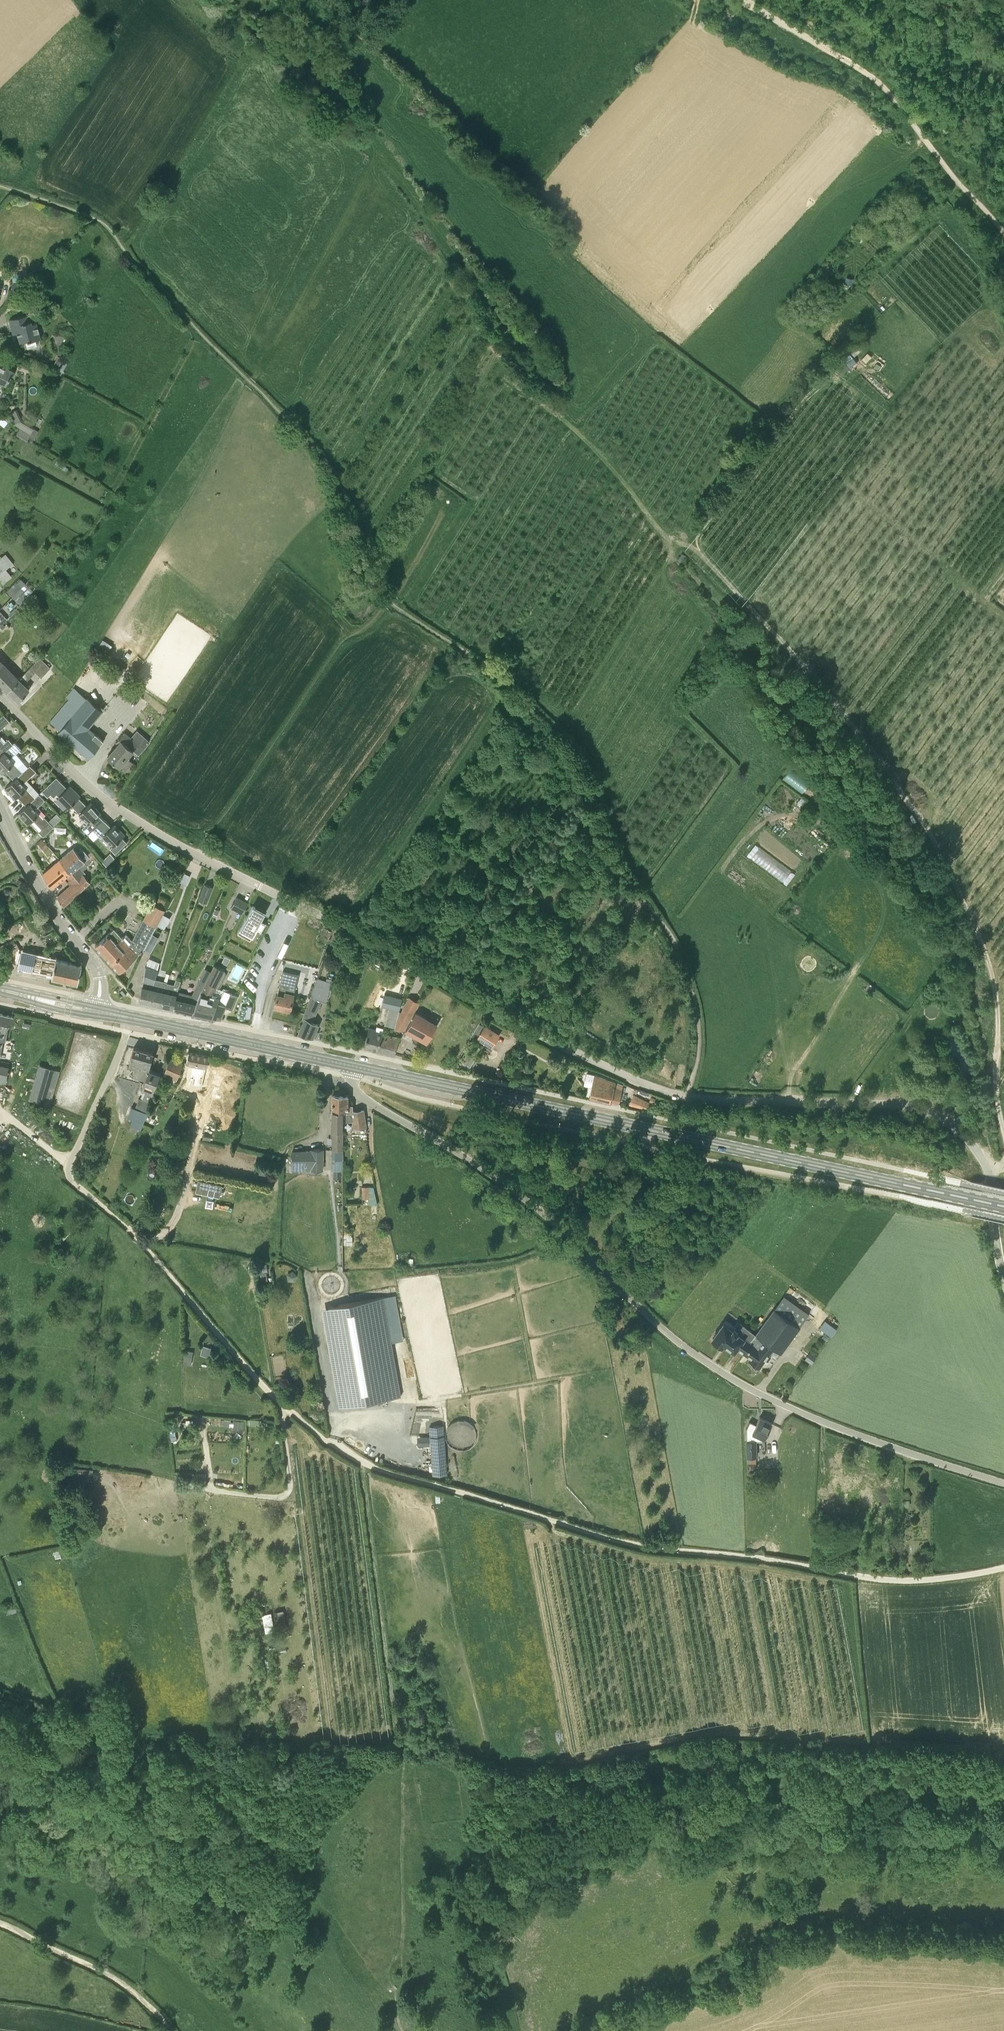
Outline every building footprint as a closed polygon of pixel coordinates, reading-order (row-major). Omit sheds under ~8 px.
[(41,338),(40,336),(37,321),(32,322),(31,320),(30,319),(28,313),(9,319),(13,334),(17,333),(20,343),(41,338)] [(854,355),(846,360),(850,366),(858,361),(854,355)] [(58,367),(62,358),(58,356),(54,365),(58,367)] [(6,385),(14,369),(0,363),(0,382),(6,385)] [(31,434),(20,428),(16,434),(27,441),(31,434)] [(0,558),(0,574),(14,563),(6,554),(0,558)] [(22,587),(16,581),(7,591),(13,597),(22,587)] [(8,690),(19,679),(8,669),(6,667),(11,662),(8,659),(20,643),(10,634),(0,646),(0,683),(8,690)] [(8,690),(18,701),(29,688),(23,682),(34,670),(41,677),(50,668),(40,658),(19,679),(8,690)] [(69,699),(50,722),(60,730),(58,732),(89,758),(98,746),(99,747),(100,747),(99,746),(104,740),(95,733),(91,739),(84,733),(103,710),(88,697),(87,698),(74,688),(66,697),(69,699)] [(10,721),(4,714),(0,718),(0,730),(10,721)] [(120,764),(126,769),(132,761),(127,757),(133,750),(133,749),(137,744),(124,732),(119,738),(121,740),(107,757),(118,766),(120,764)] [(13,743),(8,738),(4,742),(0,738),(0,755),(13,743)] [(13,743),(0,755),(0,771),(2,774),(5,771),(14,779),(23,771),(18,766),(23,761),(15,753),(21,748),(15,741),(13,743)] [(23,771),(14,779),(5,788),(15,799),(18,797),(26,805),(36,796),(23,783),(36,771),(30,764),(24,770),(23,771)] [(790,768),(784,779),(804,791),(811,780),(790,768)] [(67,788),(57,777),(56,777),(42,790),(48,796),(51,793),(54,796),(57,793),(70,807),(72,805),(71,805),(79,797),(80,796),(70,785),(67,788)] [(30,822),(39,831),(49,821),(44,816),(42,818),(35,810),(44,801),(38,794),(36,796),(26,805),(17,814),(27,825),(30,822)] [(101,812),(90,802),(87,806),(79,797),(71,805),(72,805),(88,822),(83,827),(88,832),(93,828),(94,829),(103,819),(99,814),(101,812)] [(103,819),(94,829),(101,836),(103,834),(113,844),(111,847),(116,852),(127,842),(122,837),(125,835),(114,824),(110,827),(110,826),(103,819)] [(50,822),(49,821),(39,831),(43,836),(53,826),(50,822)] [(48,845),(43,840),(38,844),(43,849),(48,845)] [(59,859),(70,872),(77,866),(84,861),(89,857),(90,857),(82,848),(77,852),(73,847),(73,848),(59,859)] [(66,875),(70,872),(59,859),(43,874),(52,887),(60,880),(63,884),(67,881),(64,877),(66,875)] [(82,874),(83,873),(77,866),(70,872),(66,875),(73,883),(58,896),(57,897),(63,906),(89,882),(82,874)] [(184,873),(179,883),(184,885),(189,876),(184,873)] [(205,884),(201,893),(199,899),(206,902),(212,886),(205,884)] [(237,896),(232,905),(231,907),(242,914),(248,903),(237,896)] [(156,925),(157,925),(163,914),(162,914),(164,910),(152,903),(132,941),(125,934),(122,938),(114,929),(95,945),(119,972),(139,954),(150,936),(156,925)] [(253,935),(257,928),(262,931),(267,921),(262,919),(265,912),(252,905),(240,929),(253,935)] [(170,918),(163,914),(157,925),(164,929),(170,918)] [(317,944),(325,947),(331,929),(323,926),(317,944)] [(150,939),(156,943),(158,937),(152,934),(150,939)] [(13,938),(0,946),(1,948),(3,951),(16,943),(13,938)] [(18,966),(52,973),(55,959),(21,953),(18,966)] [(230,958),(225,956),(221,962),(227,965),(230,958)] [(151,1004),(156,979),(155,979),(158,971),(157,970),(160,962),(149,958),(146,966),(145,966),(139,1000),(139,1001),(151,1004)] [(82,965),(55,959),(52,973),(52,977),(67,980),(78,983),(82,965)] [(204,985),(191,1013),(211,1017),(220,1018),(225,1007),(232,1009),(237,996),(219,988),(225,973),(222,972),(223,969),(215,964),(206,981),(204,985)] [(283,971),(279,985),(277,994),(277,993),(274,1006),(290,1010),(296,984),(289,983),(291,973),(283,971)] [(162,1006),(167,982),(170,974),(167,973),(164,981),(156,979),(151,1004),(162,1006)] [(162,1006),(173,1009),(176,995),(177,991),(178,991),(178,987),(181,981),(176,979),(174,984),(167,982),(162,1006)] [(173,1009),(191,1013),(204,985),(206,981),(202,979),(197,987),(199,988),(195,995),(178,991),(177,991),(176,995),(173,1009)] [(316,1037),(318,1031),(316,1030),(319,1024),(313,1021),(322,1000),(326,1000),(332,982),(328,980),(327,983),(316,980),(311,996),(302,1018),(304,1019),(298,1033),(316,1037)] [(396,1027),(403,1029),(414,1011),(404,1006),(402,1011),(400,1011),(396,1027)] [(395,1027),(399,1010),(389,1007),(384,1024),(395,1027)] [(415,1012),(405,1030),(406,1030),(407,1029),(416,1034),(416,1036),(427,1042),(437,1024),(436,1024),(435,1025),(426,1020),(427,1018),(415,1012)] [(13,1016),(0,1013),(0,1045),(1,1039),(4,1040),(6,1030),(13,1016)] [(473,1034),(477,1037),(484,1027),(479,1024),(473,1034)] [(364,1046),(379,1050),(383,1033),(384,1028),(376,1026),(376,1028),(369,1027),(364,1046)] [(491,1046),(493,1043),(498,1034),(484,1026),(484,1027),(477,1037),(477,1038),(491,1046)] [(383,1033),(379,1050),(395,1054),(398,1037),(383,1033)] [(145,1079),(148,1069),(153,1053),(134,1047),(129,1063),(135,1065),(132,1075),(145,1079)] [(207,1068),(211,1057),(189,1052),(185,1070),(195,1072),(193,1076),(202,1079),(206,1068),(207,1068)] [(174,1084),(182,1063),(169,1058),(162,1077),(167,1079),(167,1081),(174,1084)] [(6,1082),(9,1066),(0,1064),(0,1081),(6,1082)] [(145,1079),(141,1088),(146,1090),(142,1099),(141,1099),(137,1109),(147,1113),(162,1077),(159,1076),(160,1073),(157,1072),(148,1069),(145,1079)] [(44,1098),(52,1075),(41,1071),(34,1095),(44,1098)] [(619,1104),(623,1085),(586,1071),(583,1084),(589,1086),(586,1097),(589,1098),(590,1096),(619,1104)] [(363,1110),(353,1111),(353,1104),(348,1104),(348,1096),(332,1095),(332,1111),(343,1111),(343,1120),(353,1120),(354,1129),(366,1127),(363,1110)] [(633,1095),(630,1104),(647,1110),(649,1102),(633,1095)] [(147,1113),(137,1109),(131,1106),(127,1117),(132,1119),(130,1125),(140,1129),(147,1113)] [(343,1170),(343,1160),(343,1150),(343,1130),(342,1130),(342,1120),(343,1120),(343,1111),(332,1111),(332,1170),(343,1170)] [(311,1151),(292,1150),(291,1168),(299,1168),(299,1169),(322,1170),(323,1150),(311,1149),(311,1151)] [(180,1180),(170,1176),(168,1182),(178,1186),(180,1180)] [(198,1180),(195,1192),(220,1197),(222,1185),(198,1180)] [(265,1264),(257,1264),(258,1273),(260,1272),(261,1281),(267,1280),(266,1272),(265,1264)] [(784,1295),(778,1303),(803,1322),(807,1316),(808,1315),(809,1314),(785,1296),(784,1295)] [(383,1297),(322,1308),(339,1406),(401,1395),(383,1297)] [(773,1347),(772,1347),(781,1353),(800,1327),(774,1308),(756,1334),(773,1347)] [(820,1327),(832,1336),(838,1329),(826,1319),(820,1327)] [(736,1347),(743,1352),(745,1353),(751,1344),(750,1343),(756,1334),(737,1321),(734,1325),(726,1320),(713,1338),(714,1339),(714,1342),(718,1345),(720,1344),(722,1345),(723,1343),(734,1351),(736,1347)] [(751,1344),(745,1353),(751,1358),(750,1359),(759,1366),(772,1347),(773,1347),(756,1334),(750,1343),(751,1344)] [(203,1346),(201,1354),(210,1357),(212,1349),(203,1346)] [(192,1357),(193,1350),(187,1350),(186,1355),(185,1355),(183,1364),(191,1365),(192,1357)] [(816,1357),(810,1352),(804,1359),(811,1364),(816,1357)] [(756,1469),(756,1457),(755,1440),(758,1435),(764,1438),(771,1423),(760,1417),(748,1441),(746,1441),(747,1457),(747,1473),(753,1473),(753,1469),(756,1469)] [(233,1420),(232,1430),(243,1430),(244,1421),(233,1420)] [(780,1434),(782,1425),(772,1423),(770,1432),(780,1434)] [(444,1435),(430,1436),(433,1475),(447,1474),(444,1435)] [(94,1480),(94,1467),(77,1467),(76,1479),(94,1480)] [(278,1610),(279,1627),(286,1626),(284,1610),(278,1610)] [(374,1683),(375,1690),(378,1689),(379,1703),(384,1702),(383,1682),(374,1683)]
